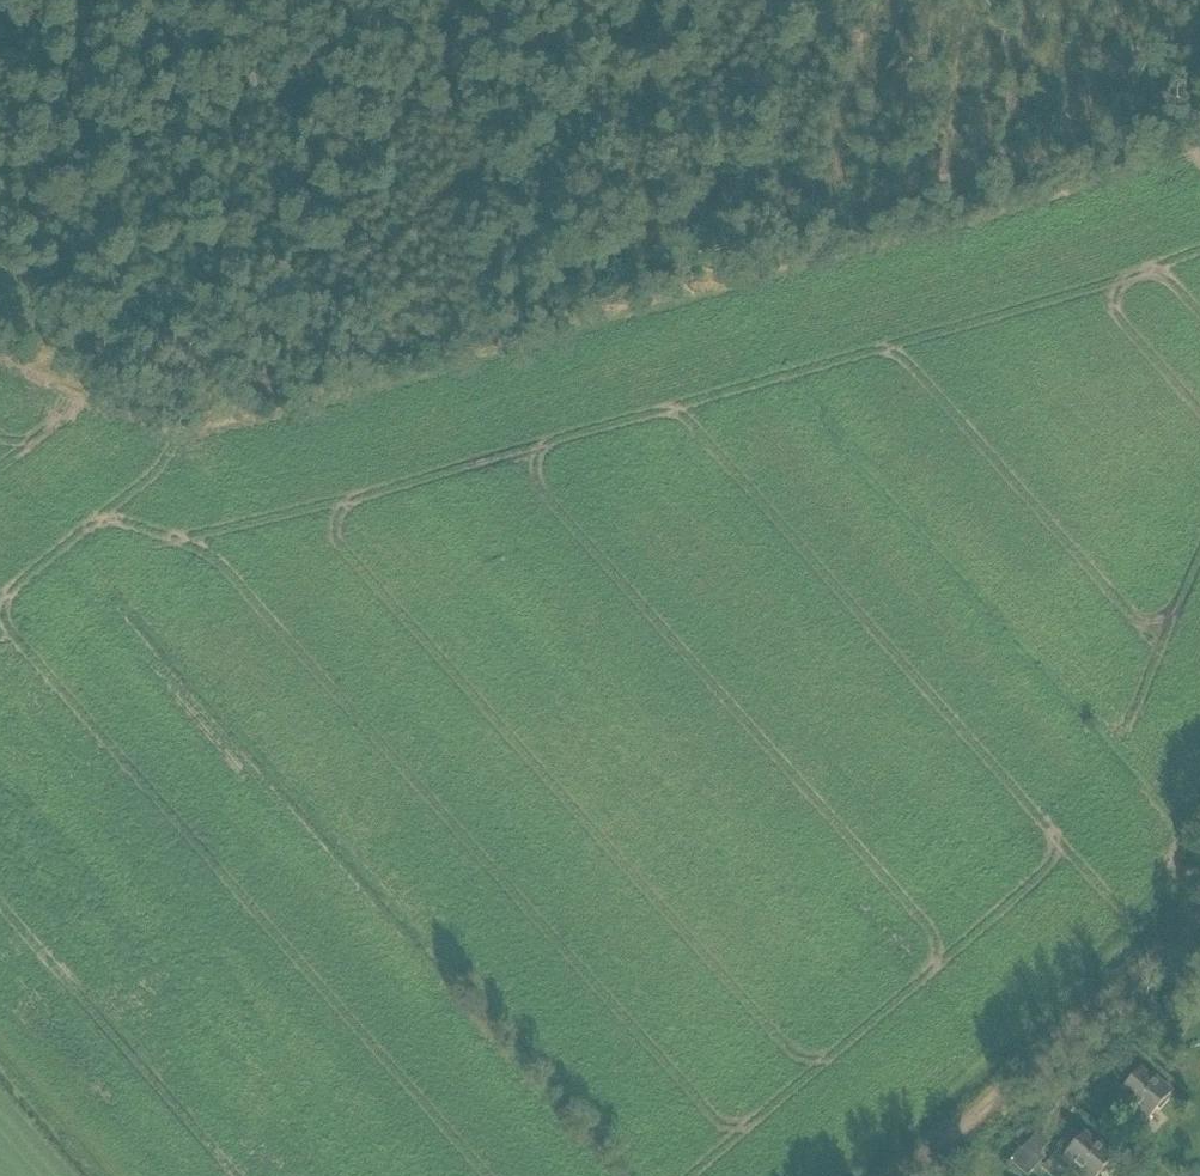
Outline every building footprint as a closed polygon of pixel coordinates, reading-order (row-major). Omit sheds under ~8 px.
[(1137,1114),(1141,1108),(1151,1116),(1157,1110),(1159,1111),(1168,1101),(1166,1099),(1171,1093),(1155,1079),(1152,1082),(1140,1071),(1138,1074),(1129,1067),(1114,1084),(1122,1092),(1117,1097),(1137,1114)] [(1085,1172),(1089,1175),(1098,1175),(1100,1174),(1102,1175),(1112,1165),(1110,1163),(1114,1158),(1098,1144),(1096,1146),(1084,1135),(1081,1138),(1073,1131),(1058,1148),(1066,1155),(1061,1161),(1078,1175),(1081,1175),(1085,1172)] [(1009,1163),(1023,1175),(1029,1175),(1045,1158),(1040,1154),(1049,1144),(1037,1133),(1009,1163)]
